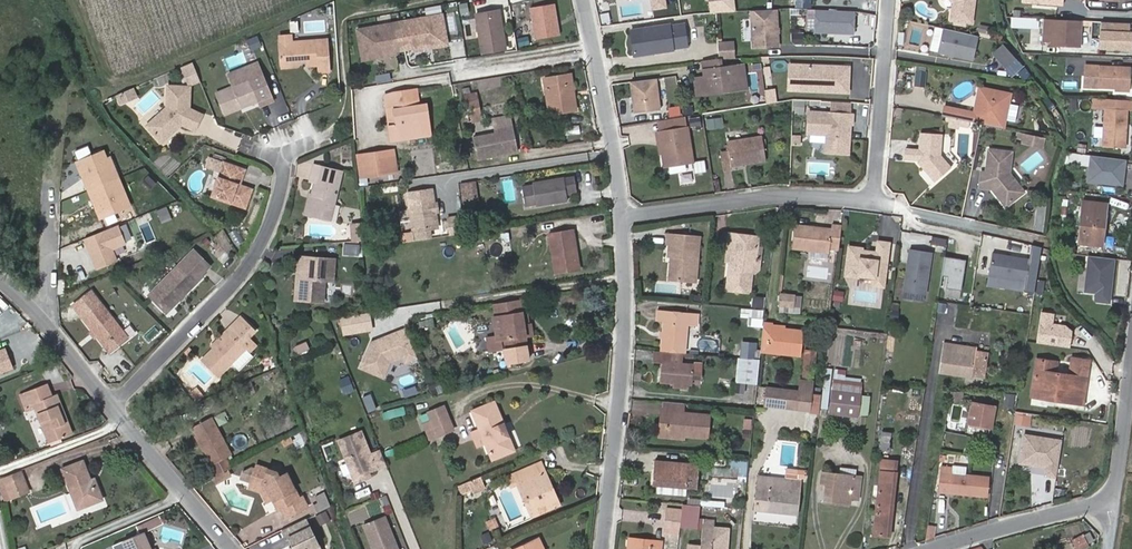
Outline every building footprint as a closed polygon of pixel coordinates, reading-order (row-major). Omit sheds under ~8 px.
[(953,2),(951,19),(971,22),(974,0),(952,0),(953,2)] [(458,4),(461,14),(469,11),(466,1),(458,4)] [(814,9),(814,33),(855,34),(856,10),(814,9)] [(500,10),(476,13),(482,52),(506,48),(500,10)] [(751,10),(750,47),(779,48),(779,10),(751,10)] [(448,44),(443,14),(358,30),(364,60),(377,57),(376,54),(435,44),(435,47),(448,44)] [(1011,16),(1010,26),(1042,29),(1043,18),(1011,16)] [(1080,45),(1081,20),(1044,18),(1042,44),(1080,45)] [(1100,22),(1099,50),(1131,51),(1131,23),(1100,22)] [(687,47),(683,25),(669,28),(669,25),(631,32),(636,56),(687,47)] [(973,62),(979,37),(935,25),(929,50),(973,62)] [(803,43),(803,33),(792,32),(792,43),(803,43)] [(281,41),(283,66),(300,65),(304,61),(309,61),(310,65),(320,64),(321,71),(330,71),(328,39),(295,41),(281,41)] [(734,41),(718,41),(718,58),(734,58),(734,41)] [(991,54),(1012,76),(1023,66),(1002,44),(991,54)] [(271,69),(262,45),(258,47),(267,70),(271,69)] [(242,52),(226,57),(228,67),(245,63),(242,52)] [(199,70),(195,59),(182,65),(187,75),(199,70)] [(734,90),(735,95),(749,93),(745,69),(724,72),(722,59),(706,61),(708,74),(712,73),(713,80),(703,81),(705,94),(734,90)] [(788,62),(786,91),(850,95),(851,66),(788,62)] [(1129,89),(1130,67),(1101,65),(1099,87),(1129,89)] [(763,68),(764,87),(771,87),(770,67),(763,68)] [(230,75),(234,86),(218,92),(227,114),(259,101),(261,106),(275,100),(264,75),(251,80),(247,68),(230,75)] [(925,87),(926,71),(916,70),(915,86),(925,87)] [(375,75),(377,83),(391,81),(390,73),(375,75)] [(544,78),(545,89),(553,88),(556,112),(575,109),(571,74),(544,78)] [(630,80),(632,113),(660,112),(658,79),(630,80)] [(699,101),(735,95),(734,90),(705,94),(703,81),(696,82),(699,101)] [(141,95),(137,84),(119,92),(123,103),(141,95)] [(163,141),(179,127),(176,124),(181,120),(185,122),(198,129),(206,114),(191,107),(193,86),(170,84),(168,106),(148,123),(163,141)] [(417,88),(408,89),(410,107),(416,106),(420,105),(417,88)] [(549,113),(556,112),(553,88),(545,89),(549,113)] [(766,103),(776,102),(775,88),(765,89),(766,103)] [(1007,129),(1014,94),(986,88),(984,95),(981,97),(977,113),(975,122),(1007,129)] [(428,118),(418,120),(416,106),(410,107),(408,89),(392,92),(398,137),(430,132),(428,118)] [(391,138),(398,137),(392,92),(384,94),(391,138)] [(1067,109),(1076,108),(1075,98),(1066,99),(1067,109)] [(1115,109),(1115,100),(1094,99),(1093,109),(1103,110),(1103,109),(1115,109)] [(478,100),(466,102),(469,122),(472,121),(471,115),(480,114),(478,100)] [(1115,100),(1115,109),(1128,110),(1131,111),(1131,101),(1115,100)] [(469,122),(466,102),(456,103),(460,123),(469,122)] [(416,106),(418,120),(428,118),(426,104),(420,105),(416,106)] [(684,114),(693,112),(691,104),(682,106),(684,114)] [(962,119),(964,110),(948,107),(946,116),(948,116),(952,117),(961,119),(962,119)] [(1115,109),(1103,109),(1103,110),(1101,146),(1126,147),(1128,110),(1115,109)] [(975,122),(977,113),(964,110),(962,119),(968,121),(971,121),(975,122)] [(829,136),(834,141),(833,154),(850,156),(851,134),(849,134),(849,129),(852,129),(852,125),(854,126),(854,116),(811,113),(809,134),(829,136)] [(685,116),(657,120),(659,131),(687,127),(685,116)] [(707,129),(723,127),(721,116),(705,119),(707,129)] [(961,119),(952,117),(951,121),(950,125),(960,128),(960,125),(961,119)] [(579,132),(578,124),(562,126),(563,135),(579,132)] [(693,161),(687,127),(659,131),(663,154),(664,166),(693,161)] [(495,133),(473,138),(478,160),(518,151),(514,130),(499,132),(495,133)] [(925,169),(936,181),(952,168),(942,156),(944,135),(923,132),(922,150),(908,149),(906,159),(918,160),(923,160),(925,163),(925,169)] [(1046,147),(1048,138),(1029,134),(1027,143),(1046,147)] [(732,169),(731,166),(765,161),(761,137),(728,142),(729,151),(720,152),(723,171),(732,169)] [(998,197),(1006,207),(1025,193),(1018,183),(1012,183),(1007,176),(1011,174),(1013,152),(989,149),(987,172),(982,172),(980,188),(992,189),(996,190),(998,192),(998,197)] [(1124,186),(1127,158),(1067,153),(1066,164),(1087,166),(1085,183),(1124,186)] [(220,160),(232,164),(234,160),(222,155),(220,160)] [(704,159),(693,161),(695,173),(706,171),(704,159)] [(809,159),(809,176),(833,176),(834,160),(809,159)] [(251,188),(246,186),(243,185),(245,179),(248,180),(251,171),(232,164),(220,160),(217,168),(229,172),(220,197),(245,207),(251,188)] [(380,161),(379,170),(393,171),(393,162),(380,161)] [(311,180),(316,181),(313,194),(315,194),(310,213),(331,219),(343,171),(315,163),(311,180)] [(359,185),(368,184),(366,167),(357,168),(359,185)] [(678,170),(680,185),(694,184),(693,169),(678,170)] [(1007,176),(1012,183),(1018,183),(1011,174),(1007,176)] [(532,183),(532,185),(521,187),(524,205),(536,203),(536,205),(567,200),(566,193),(575,191),(573,176),(532,183)] [(427,229),(437,227),(435,213),(434,202),(432,189),(408,192),(415,241),(430,239),(427,229)] [(1098,190),(1085,189),(1079,243),(1102,245),(1107,204),(1096,202),(1098,190)] [(305,211),(310,213),(315,194),(313,194),(310,193),(305,211)] [(477,207),(475,195),(462,197),(464,209),(477,207)] [(446,233),(465,227),(461,215),(442,220),(446,233)] [(353,223),(354,241),(363,240),(361,223),(353,223)] [(839,249),(842,227),(832,226),(832,229),(795,225),(793,249),(829,253),(829,249),(839,249)] [(578,268),(573,230),(549,233),(555,271),(578,268)] [(759,271),(760,263),(756,259),(757,251),(758,239),(729,235),(726,262),(731,263),(734,267),(734,274),(729,277),(727,292),(749,295),(752,276),(759,271)] [(677,264),(674,269),(673,283),(693,285),(695,273),(698,267),(700,239),(667,236),(666,246),(669,246),(668,259),(673,260),(677,260),(677,264)] [(885,278),(889,243),(878,242),(877,253),(862,251),(862,249),(849,247),(846,276),(858,277),(859,275),(874,277),(885,278)] [(344,254),(359,254),(359,244),(344,244),(344,254)] [(1039,258),(1041,246),(1032,245),(1031,257),(1039,258)] [(907,249),(903,293),(928,295),(932,251),(907,249)] [(212,266),(197,250),(181,264),(198,282),(205,275),(204,274),(212,266)] [(827,260),(828,255),(812,252),(811,257),(827,260)] [(997,287),(998,278),(1027,282),(1030,258),(992,252),(987,286),(997,287)] [(301,277),(305,277),(307,256),(300,255),(298,276),(301,277)] [(307,256),(305,277),(301,277),(299,299),(323,301),(325,278),(334,279),(335,258),(307,256)] [(1112,304),(1116,258),(1086,256),(1084,292),(1095,293),(1094,303),(1112,304)] [(950,300),(955,264),(944,263),(938,299),(950,300)] [(198,282),(181,264),(151,293),(168,310),(198,282)] [(884,286),(885,278),(874,277),(873,285),(884,286)] [(96,290),(77,304),(111,351),(130,337),(96,290)] [(801,294),(781,293),(780,304),(795,305),(795,300),(801,300),(801,294)] [(764,308),(765,297),(753,296),(752,307),(764,308)] [(520,301),(494,304),(496,317),(492,318),(496,340),(503,339),(507,363),(528,360),(525,345),(527,345),(525,335),(533,334),(532,324),(529,324),(523,325),(521,312),(520,301)] [(747,326),(762,327),(764,310),(741,308),(740,318),(748,318),(747,326)] [(656,320),(663,321),(660,351),(683,353),(685,325),(696,326),(697,314),(657,310),(656,320)] [(243,316),(229,330),(232,333),(215,349),(204,361),(219,376),(232,363),(240,370),(254,354),(250,351),(257,343),(250,336),(256,329),(243,316)] [(773,328),(773,325),(773,323),(764,322),(760,351),(801,356),(803,331),(784,329),(773,328)] [(416,356),(405,328),(371,342),(361,366),(383,376),(389,360),(403,355),(405,360),(416,356)] [(215,349),(232,333),(229,330),(213,347),(215,349)] [(976,347),(943,343),(939,374),(972,378),(972,375),(985,377),(989,353),(976,351),(976,347)] [(805,348),(801,378),(813,379),(816,350),(805,348)] [(13,370),(5,350),(0,352),(0,375),(13,370)] [(674,383),(687,384),(691,384),(693,365),(682,364),(683,353),(660,351),(659,351),(658,361),(661,362),(660,381),(674,383)] [(757,384),(759,359),(738,358),(736,383),(757,384)] [(1086,389),(1090,360),(1072,358),(1070,374),(1056,373),(1057,361),(1036,359),(1032,388),(1054,391),(1053,400),(1074,402),(1076,388),(1086,389)] [(825,368),(822,396),(829,397),(831,369),(825,368)] [(349,376),(339,380),(345,394),(354,390),(349,376)] [(810,411),(813,379),(801,378),(800,390),(768,387),(765,406),(810,411)] [(242,396),(255,390),(250,379),(237,385),(242,396)] [(49,443),(69,435),(58,407),(61,405),(57,394),(52,396),(47,384),(20,394),(27,411),(35,407),(49,443)] [(188,395),(197,403),(204,395),(196,387),(188,395)] [(907,398),(919,399),(920,389),(908,388),(907,398)] [(1053,400),(1054,391),(1032,388),(1031,397),(1053,400)] [(1084,404),(1086,389),(1076,388),(1074,402),(1084,404)] [(858,417),(860,394),(832,391),(829,413),(858,417)] [(377,408),(371,393),(361,396),(367,412),(377,408)] [(1006,393),(1003,405),(1012,407),(1015,395),(1006,393)] [(868,415),(869,396),(862,395),(861,415),(868,415)] [(480,427),(486,444),(492,459),(514,450),(494,401),(473,410),(480,427)] [(707,437),(709,415),(683,413),(683,404),(662,402),(659,433),(684,435),(707,437)] [(995,406),(971,403),(968,422),(992,426),(995,406)] [(61,405),(58,407),(69,435),(72,434),(61,405)] [(428,412),(431,419),(423,423),(429,439),(454,429),(444,405),(428,412)] [(405,412),(403,406),(387,411),(389,417),(405,412)] [(419,416),(423,423),(431,419),(428,412),(419,416)] [(212,417),(192,427),(196,433),(204,449),(212,464),(231,455),(212,417)] [(743,418),(743,429),(752,429),(752,418),(743,418)] [(471,431),(477,447),(486,444),(480,427),(471,431)] [(354,477),(368,471),(386,464),(380,450),(370,454),(361,431),(339,440),(354,477)] [(204,449),(196,433),(193,435),(201,451),(204,449)] [(879,450),(889,450),(890,434),(881,433),(879,450)] [(1042,477),(1058,479),(1062,437),(1021,434),(1018,466),(1043,468),(1042,477)] [(746,473),(747,460),(732,458),(731,471),(746,473)] [(872,535),(887,537),(896,461),(881,460),(872,535)] [(102,500),(98,488),(94,489),(91,481),(84,461),(62,469),(77,509),(102,500)] [(560,504),(555,493),(550,495),(540,474),(546,472),(541,461),(513,473),(517,484),(531,517),(560,504)] [(652,486),(697,489),(699,465),(654,461),(652,486)] [(899,462),(896,461),(887,537),(890,537),(899,462)] [(275,499),(273,500),(277,509),(281,507),(286,517),(308,507),(303,497),(299,498),(287,474),(280,478),(275,469),(258,463),(256,467),(252,465),(244,468),(241,474),(251,478),(252,477),(266,483),(275,499)] [(942,467),(939,491),(986,496),(988,477),(967,475),(967,466),(953,465),(953,468),(942,467)] [(0,479),(0,487),(6,501),(30,492),(21,470),(0,479)] [(217,475),(220,480),(229,475),(226,470),(217,475)] [(370,477),(368,471),(354,477),(355,482),(370,477)] [(555,493),(546,472),(540,474),(550,495),(555,493)] [(851,498),(859,499),(860,476),(822,472),(821,483),(822,484),(826,484),(825,490),(824,501),(851,503),(851,498)] [(506,476),(511,486),(517,484),(513,473),(506,476)] [(473,492),(485,486),(480,476),(459,485),(462,493),(471,489),(473,492)] [(251,478),(249,485),(261,489),(268,503),(273,500),(275,499),(266,483),(252,477),(251,478)] [(756,509),(797,513),(799,481),(759,477),(756,509)] [(314,496),(319,509),(329,505),(324,493),(314,496)] [(680,530),(681,514),(666,513),(664,528),(680,530)] [(298,529),(297,526),(293,529),(305,547),(316,540),(321,548),(334,540),(320,516),(298,529)] [(385,516),(364,524),(374,548),(397,548),(385,516)] [(498,526),(494,517),(486,521),(490,529),(498,526)] [(158,518),(141,525),(144,532),(161,524),(158,518)] [(728,539),(713,538),(715,520),(703,519),(701,546),(688,544),(687,548),(727,548),(728,539)] [(144,532),(141,525),(136,527),(139,534),(112,547),(113,548),(151,548),(143,532),(144,532)] [(927,526),(926,538),(935,539),(936,527),(927,526)] [(1083,532),(1072,536),(1076,548),(1078,548),(1088,545),(1083,532)] [(481,535),(483,544),(492,541),(489,533),(481,535)] [(531,542),(535,548),(544,548),(538,538),(531,542)]
